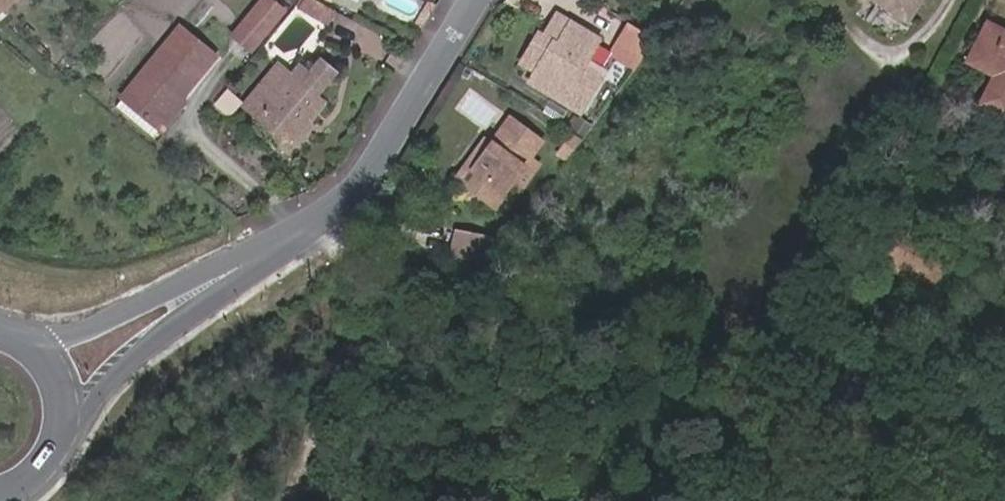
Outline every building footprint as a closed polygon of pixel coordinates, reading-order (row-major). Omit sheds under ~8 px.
[(15,0),(0,0),(0,12),(15,0)] [(258,50),(292,6),(284,0),(259,0),(234,32),(258,50)] [(316,0),(305,0),(303,4),(331,20),(337,11),(316,0)] [(363,1),(361,0),(336,0),(356,12),(363,1)] [(910,18),(921,0),(880,0),(910,18)] [(528,79),(582,112),(603,78),(583,65),(599,38),(556,12),(542,36),(551,42),(534,69),(528,79)] [(615,57),(636,71),(637,69),(658,39),(633,24),(615,57)] [(199,64),(210,50),(181,26),(121,92),(152,118),(174,93),(179,97),(203,68),(199,64)] [(984,101),(1004,111),(1004,34),(988,26),(970,62),(996,75),(984,101)] [(520,60),(534,69),(551,42),(542,36),(537,33),(520,60)] [(199,64),(203,68),(215,54),(210,50),(199,64)] [(245,105),(293,144),(325,105),(317,98),(338,74),(320,60),(310,71),(305,71),(300,67),(291,76),(277,65),(245,105)] [(152,118),(162,127),(185,101),(179,97),(174,93),(152,118)] [(217,105),(227,113),(236,103),(226,94),(217,105)] [(515,121),(478,172),(508,194),(545,144),(515,121)] [(901,223),(879,260),(930,287),(951,250),(901,223)] [(453,252),(486,259),(492,232),(458,225),(453,252)]
